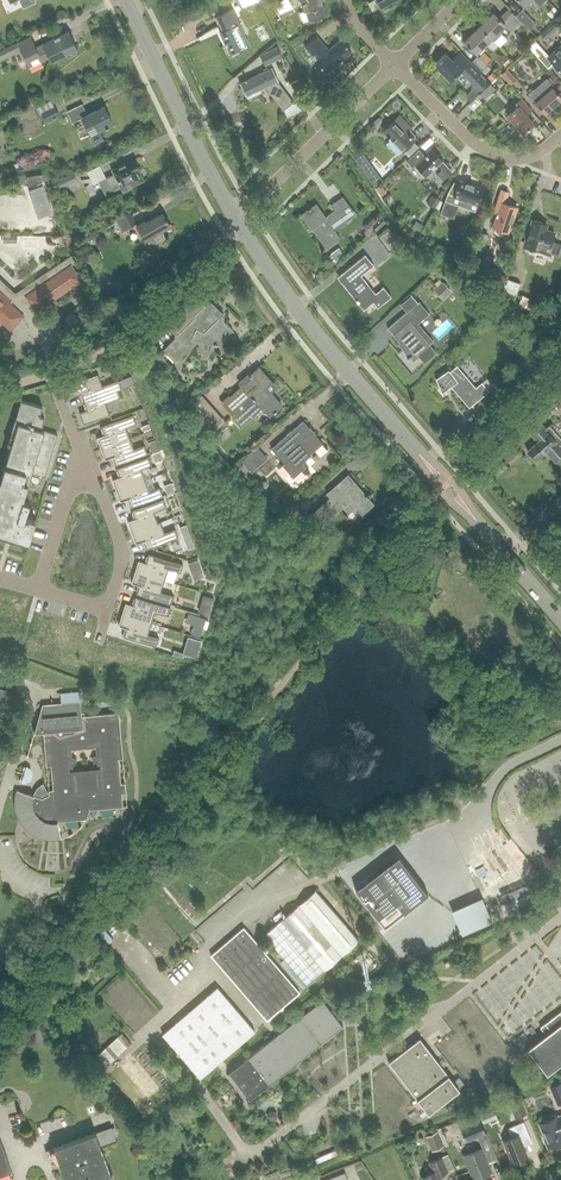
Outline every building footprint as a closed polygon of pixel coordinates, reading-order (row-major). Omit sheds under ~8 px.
[(257,0),(237,0),(240,8),(257,0)] [(280,18),(286,15),(285,11),(293,7),(289,0),(277,0),(273,2),(280,18)] [(309,20),(325,15),(320,0),(301,0),(304,11),(300,13),(303,22),(309,20)] [(382,6),(384,10),(394,5),(392,1),(393,0),(378,0),(381,6),(382,6)] [(229,53),(248,43),(232,9),(215,17),(222,31),(220,32),(229,53)] [(499,31),(505,25),(511,31),(520,22),(516,18),(517,17),(509,9),(499,18),(493,12),(479,26),(491,39),(497,45),(505,37),(499,31)] [(536,23),(523,9),(516,15),(530,29),(536,23)] [(554,24),(541,35),(545,40),(558,28),(554,24)] [(475,55),(491,39),(479,26),(464,41),(469,46),(468,47),(475,55)] [(42,61),(49,58),(50,61),(66,54),(68,57),(76,53),(75,50),(77,49),(69,31),(42,44),(36,47),(31,37),(17,43),(0,51),(0,61),(21,51),(25,61),(39,54),(42,61)] [(312,56),(316,54),(319,58),(317,60),(318,62),(317,62),(322,67),(327,72),(351,51),(341,39),(328,50),(317,36),(304,47),(312,56)] [(535,40),(528,46),(539,58),(546,52),(535,40)] [(259,55),(265,65),(282,57),(276,46),(259,55)] [(547,58),(560,73),(560,46),(547,58)] [(472,61),(482,71),(490,63),(492,61),(484,52),(479,56),(478,55),(472,61)] [(450,81),(460,72),(474,87),(465,97),(471,102),(480,93),(490,83),(460,53),(452,61),(445,54),(435,64),(450,81)] [(264,71),(239,83),(245,95),(246,95),(248,98),(261,92),(259,89),(265,86),(283,110),(293,102),(277,81),(278,80),(272,67),(268,69),(264,71)] [(516,79),(507,68),(500,74),(510,85),(516,79)] [(491,81),(496,77),(492,73),(487,77),(491,81)] [(535,102),(535,103),(545,114),(560,100),(560,97),(553,88),(555,86),(547,78),(534,90),(533,89),(528,94),(535,102)] [(500,79),(496,83),(501,87),(505,83),(500,79)] [(297,80),(291,84),(298,99),(305,96),(297,80)] [(490,83),(480,93),(485,99),(495,89),(490,83)] [(518,106),(507,116),(522,133),(534,123),(526,115),(531,110),(521,99),(515,104),(518,106)] [(51,101),(36,108),(39,115),(42,114),(46,122),(58,116),(51,101)] [(302,108),(297,102),(284,110),(288,117),(302,108)] [(104,140),(99,129),(112,123),(104,107),(88,114),(83,104),(67,111),(73,122),(82,118),(94,144),(104,140)] [(418,146),(413,141),(414,141),(407,133),(412,128),(399,115),(383,132),(402,152),(403,151),(408,156),(418,146)] [(432,149),(425,156),(419,149),(406,161),(413,168),(416,165),(418,168),(416,169),(421,175),(423,173),(426,176),(436,166),(441,171),(437,175),(443,181),(452,172),(441,161),(442,160),(432,149)] [(362,153),(355,159),(375,185),(382,180),(362,153)] [(105,194),(112,191),(121,186),(122,190),(142,180),(138,173),(141,172),(134,159),(112,170),(114,173),(98,181),(105,194)] [(90,180),(105,175),(101,164),(86,169),(90,180)] [(57,179),(61,188),(75,182),(71,173),(57,179)] [(42,174),(26,177),(28,183),(37,181),(44,179),(42,174)] [(43,180),(35,183),(44,207),(52,204),(43,180)] [(448,192),(441,213),(448,216),(452,203),(458,205),(475,211),(477,204),(478,205),(483,190),(459,181),(458,184),(454,182),(448,192)] [(381,184),(376,188),(381,196),(387,192),(381,184)] [(512,224),(517,208),(505,204),(508,192),(501,190),(494,212),(497,213),(493,227),(507,232),(509,223),(512,224)] [(439,198),(433,195),(428,204),(434,207),(439,198)] [(335,231),(334,230),(330,225),(346,213),(337,201),(331,205),(335,211),(325,218),(316,205),(302,215),(312,229),(314,227),(328,247),(340,238),(335,231)] [(129,210),(115,218),(122,231),(136,223),(129,210)] [(146,240),(153,236),(154,236),(158,240),(164,237),(162,231),(170,226),(163,213),(149,221),(148,220),(138,225),(146,240)] [(551,254),(556,255),(560,243),(552,241),(555,233),(545,230),(546,224),(533,220),(526,241),(524,246),(551,255),(551,254)] [(377,236),(389,253),(398,246),(386,229),(377,236)] [(483,251),(487,235),(477,232),(473,248),(483,251)] [(3,234),(3,243),(17,243),(17,235),(3,234)] [(427,241),(420,237),(416,243),(423,248),(427,241)] [(345,257),(339,249),(330,255),(336,263),(345,257)] [(0,280),(0,320),(10,329),(22,315),(20,312),(23,309),(25,310),(31,305),(32,307),(37,310),(79,281),(79,280),(80,280),(78,275),(71,264),(75,262),(71,255),(15,294),(0,280)] [(372,302),(373,301),(377,307),(390,297),(383,287),(375,294),(361,276),(374,265),(366,256),(341,276),(348,284),(345,286),(345,287),(360,305),(369,298),(372,302)] [(504,278),(498,293),(514,299),(520,283),(504,278)] [(442,282),(434,290),(442,298),(450,289),(442,282)] [(167,323),(176,333),(175,335),(174,339),(163,350),(175,362),(176,362),(190,348),(191,347),(188,344),(194,339),(205,342),(209,342),(211,341),(216,346),(218,344),(225,345),(225,338),(232,331),(233,331),(226,323),(224,323),(224,314),(220,314),(216,309),(217,308),(210,301),(205,306),(197,293),(167,323)] [(519,300),(525,305),(530,299),(525,294),(519,300)] [(418,356),(419,357),(425,363),(432,357),(436,353),(430,346),(410,323),(415,319),(410,313),(401,321),(399,319),(388,328),(395,336),(405,348),(404,349),(407,357),(408,359),(411,358),(413,361),(417,357),(418,356)] [(494,384),(492,385),(487,389),(482,383),(476,388),(457,366),(450,372),(449,371),(448,371),(436,379),(444,391),(451,386),(469,408),(472,406),(478,413),(499,390),(494,384)] [(259,367),(250,375),(250,374),(249,376),(250,377),(251,378),(230,397),(229,396),(222,402),(233,416),(232,417),(240,426),(253,416),(261,408),(262,409),(269,417),(283,405),(271,392),(269,393),(268,392),(265,388),(272,382),(273,381),(259,367)] [(98,375),(69,385),(73,397),(81,394),(84,402),(118,389),(118,390),(122,388),(121,388),(134,383),(131,376),(119,380),(102,386),(98,375)] [(87,410),(79,413),(83,424),(109,415),(105,403),(120,397),(118,390),(118,389),(84,402),(87,410)] [(197,415),(210,404),(202,395),(189,407),(197,415)] [(31,473),(44,477),(57,435),(40,430),(44,418),(39,416),(42,407),(20,400),(7,445),(10,446),(0,479),(0,537),(7,539),(12,541),(27,546),(35,519),(24,516),(28,503),(22,502),(31,473)] [(225,422),(217,413),(204,424),(212,433),(225,422)] [(104,435),(97,438),(101,449),(130,438),(125,427),(136,423),(133,415),(101,427),(104,435)] [(271,449),(284,464),(282,466),(293,478),(305,467),(303,465),(302,463),(309,457),(309,456),(323,444),(319,439),(303,422),(271,449)] [(555,462),(560,463),(560,462),(560,450),(558,447),(560,444),(560,440),(548,426),(544,430),(537,422),(527,431),(537,442),(526,452),(534,461),(545,451),(555,462)] [(130,438),(101,449),(105,460),(112,457),(115,466),(147,454),(144,446),(134,449),(130,438)] [(248,445),(242,450),(246,455),(252,450),(248,445)] [(241,460),(251,471),(267,458),(257,447),(241,460)] [(159,451),(153,454),(156,462),(163,460),(159,451)] [(120,477),(112,480),(116,491),(145,480),(141,469),(151,465),(148,457),(116,469),(120,477)] [(240,462),(235,466),(239,470),(243,466),(240,462)] [(362,514),(373,504),(348,475),(327,494),(330,498),(306,519),(316,531),(342,507),(348,514),(356,507),(362,514)] [(145,480),(116,491),(120,501),(127,499),(131,508),(163,496),(160,488),(149,491),(145,480)] [(171,483),(164,485),(167,494),(174,492),(171,483)] [(135,519),(128,522),(131,533),(158,523),(153,512),(166,507),(163,499),(132,510),(135,519)] [(298,508),(285,520),(290,526),(303,514),(298,508)] [(158,523),(131,533),(135,543),(143,541),(146,549),(178,538),(175,529),(164,533),(160,522),(158,523)] [(186,524),(179,527),(184,539),(191,537),(186,524)] [(138,561),(135,572),(164,581),(168,569),(180,573),(183,564),(148,554),(145,563),(138,561)] [(198,559),(189,562),(192,571),(201,568),(198,559)] [(135,572),(131,582),(139,585),(136,594),(171,604),(173,596),(161,592),(164,581),(135,572)] [(204,595),(199,612),(208,615),(213,597),(204,595)] [(125,603),(122,614),(151,623),(155,612),(167,615),(170,607),(135,597),(133,605),(125,603)] [(34,608),(57,615),(59,608),(36,601),(34,608)] [(76,615),(70,613),(68,620),(86,626),(90,612),(78,608),(76,615)] [(32,624),(47,630),(52,617),(37,611),(32,624)] [(122,614),(118,625),(126,627),(123,636),(156,646),(158,638),(148,635),(151,623),(122,614)] [(79,692),(60,694),(61,703),(80,701),(79,692)] [(102,714),(99,715),(85,716),(81,716),(80,701),(50,704),(45,705),(42,705),(34,733),(43,732),(46,766),(50,766),(52,790),(48,790),(49,795),(42,798),(16,791),(15,797),(15,802),(15,808),(16,813),(18,818),(21,823),(25,828),(29,832),(33,835),(38,837),(44,839),(49,840),(55,840),(61,839),(57,822),(86,819),(89,810),(123,807),(121,793),(126,793),(125,783),(120,784),(118,759),(122,759),(118,713),(102,714)] [(462,935),(542,900),(536,886),(533,888),(525,871),(519,873),(504,841),(475,854),(490,887),(499,883),(506,900),(486,909),(482,900),(452,913),(462,935)] [(398,856),(354,890),(384,928),(428,894),(398,856)] [(263,935),(307,986),(359,941),(315,890),(263,935)] [(267,1020),(300,992),(243,926),(211,955),(267,1020)] [(164,1033),(202,1077),(255,1031),(217,987),(164,1033)] [(303,1015),(244,1060),(229,1072),(226,1074),(227,1075),(230,1073),(250,1099),(247,1101),(250,1099),(265,1087),(324,1042),(323,1042),(343,1027),(323,1000),(303,1016),(303,1015)] [(540,1027),(546,1035),(527,1049),(546,1074),(560,1063),(560,1011),(540,1027)] [(121,1031),(93,1058),(103,1068),(131,1041),(121,1031)] [(388,1062),(428,1114),(459,1090),(420,1038),(388,1062)] [(549,1087),(556,1105),(560,1103),(560,1081),(549,1087)] [(521,1099),(509,1104),(515,1118),(527,1113),(521,1099)] [(458,1121),(466,1142),(486,1133),(477,1113),(458,1121)] [(486,1114),(481,1116),(484,1124),(489,1122),(486,1114)] [(557,1117),(557,1116),(554,1115),(550,1117),(549,1120),(539,1124),(545,1138),(543,1139),(547,1148),(560,1142),(560,1116),(557,1117)] [(521,1143),(530,1139),(523,1122),(508,1129),(511,1137),(503,1141),(512,1163),(527,1157),(521,1143)] [(117,1141),(112,1126),(96,1132),(54,1147),(54,1148),(46,1151),(51,1165),(59,1162),(66,1179),(113,1179),(101,1147),(117,1141)] [(425,1136),(432,1151),(443,1146),(437,1131),(425,1136)] [(14,1177),(11,1169),(0,1137),(0,1179),(6,1179),(14,1177)] [(473,1179),(491,1172),(481,1148),(463,1156),(473,1179)] [(448,1171),(442,1157),(429,1163),(433,1173),(421,1178),(422,1179),(440,1179),(438,1175),(448,1171)] [(325,1179),(348,1179),(345,1172),(325,1179)]
